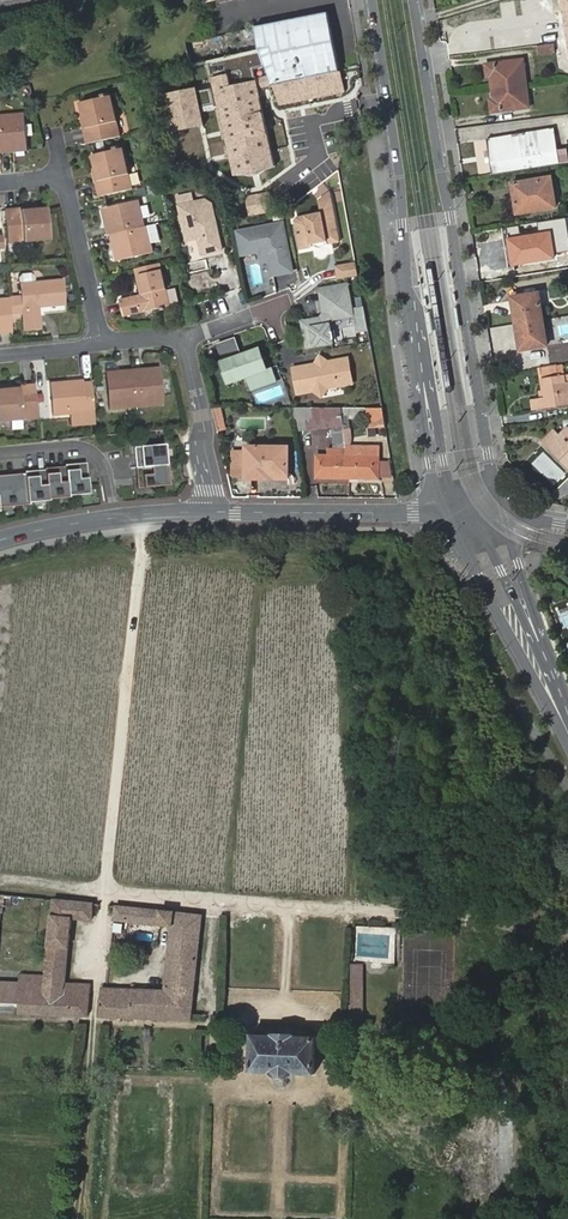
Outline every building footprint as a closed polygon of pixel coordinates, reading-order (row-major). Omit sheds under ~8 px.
[(536,8),(553,3),(552,0),(533,0),(536,8)] [(332,72),(340,71),(328,12),(255,26),(259,52),(271,84),(332,72)] [(540,55),(556,53),(555,44),(539,46),(540,55)] [(220,72),(218,60),(209,62),(214,89),(217,105),(233,176),(245,174),(252,176),(256,175),(264,170),(275,166),(259,97),(255,98),(252,87),(234,91),(229,71),(228,71),(220,72)] [(494,75),(494,87),(528,83),(525,60),(489,64),(489,75),(494,75)] [(340,71),(271,84),(279,106),(346,93),(340,71)] [(528,83),(494,87),(495,98),(492,99),(493,111),(530,108),(528,83)] [(194,88),(164,95),(173,135),(206,128),(201,108),(217,105),(214,89),(196,93),(194,88)] [(84,128),(87,145),(121,138),(113,97),(110,97),(110,96),(106,97),(106,98),(82,103),(85,116),(87,128),(84,128)] [(0,112),(0,148),(13,147),(13,150),(27,149),(23,111),(0,112)] [(491,175),(559,164),(553,128),(523,133),(487,139),(490,162),(491,175)] [(96,181),(99,198),(134,190),(126,150),(123,151),(122,148),(118,149),(119,152),(94,157),(97,169),(99,181),(96,181)] [(527,192),(530,211),(555,207),(551,177),(513,183),(514,194),(527,192)] [(267,192),(250,197),(254,214),(271,210),(267,192)] [(517,213),(530,211),(527,192),(514,194),(517,213)] [(191,194),(177,197),(179,206),(186,233),(195,231),(197,232),(203,255),(223,250),(212,204),(206,200),(193,203),(191,194)] [(108,223),(111,235),(113,235),(145,227),(140,202),(102,211),(105,223),(108,223)] [(21,208),(5,209),(8,244),(49,241),(46,209),(33,210),(21,211),(21,208)] [(337,208),(325,210),(326,218),(301,222),(298,225),(303,254),(316,252),(315,249),(335,246),(335,248),(343,247),(337,208)] [(286,224),(240,233),(245,256),(263,252),(265,263),(276,261),(279,276),(295,273),(286,224)] [(115,243),(150,237),(147,227),(145,227),(113,235),(115,243)] [(550,232),(520,237),(522,250),(534,248),(536,260),(554,257),(550,232)] [(153,250),(150,237),(115,243),(116,246),(113,246),(117,262),(151,254),(153,250)] [(522,250),(520,237),(509,239),(510,249),(511,249),(514,264),(536,260),(534,248),(522,250)] [(158,262),(133,268),(140,293),(118,299),(122,315),(158,307),(159,309),(169,306),(158,262)] [(335,265),(337,279),(358,275),(355,262),(335,265)] [(237,268),(220,272),(223,289),(241,286),(237,268)] [(24,311),(25,331),(42,330),(41,308),(66,306),(64,281),(21,284),(23,296),(9,297),(9,298),(10,313),(24,311)] [(347,283),(319,288),(323,311),(320,317),(301,320),(306,346),(332,342),(329,323),(333,318),(352,315),(347,283)] [(530,306),(539,305),(538,294),(528,296),(530,306)] [(519,309),(521,322),(541,320),(539,305),(530,306),(528,296),(513,298),(514,309),(519,309)] [(12,334),(10,313),(9,298),(0,299),(0,335),(12,334)] [(364,305),(354,307),(359,332),(369,330),(364,305)] [(523,336),(518,337),(520,350),(536,347),(534,336),(544,335),(541,320),(521,322),(523,336)] [(335,338),(356,337),(355,327),(334,328),(335,338)] [(545,346),(544,335),(534,336),(536,347),(545,346)] [(244,355),(237,337),(218,343),(221,353),(237,348),(240,356),(244,355)] [(237,348),(221,353),(224,362),(229,360),(236,381),(247,377),(268,370),(261,349),(244,355),(240,356),(237,348)] [(348,359),(294,367),(298,393),(352,385),(348,359)] [(539,367),(542,392),(547,391),(548,398),(541,399),(537,400),(538,410),(566,406),(565,398),(567,398),(567,388),(567,383),(564,383),(563,377),(558,377),(556,365),(539,367)] [(134,371),(138,406),(164,404),(160,367),(148,368),(148,370),(134,371)] [(278,380),(274,368),(268,370),(247,377),(251,390),(278,380)] [(111,409),(138,406),(134,371),(122,373),(122,370),(118,371),(108,372),(108,378),(111,409)] [(55,416),(95,412),(93,382),(85,383),(69,384),(69,381),(52,383),(55,416)] [(39,418),(35,384),(19,385),(20,388),(8,389),(0,390),(0,422),(39,418)] [(259,401),(282,395),(280,387),(257,393),(259,401)] [(222,407),(215,408),(219,430),(226,429),(222,407)] [(344,426),(343,408),(339,408),(319,408),(321,427),(344,426)] [(370,427),(386,427),(383,408),(367,408),(370,427)] [(557,456),(567,466),(567,431),(567,430),(559,438),(552,445),(560,453),(557,456)] [(543,443),(557,456),(560,453),(552,445),(559,438),(553,432),(543,443)] [(166,444),(134,447),(136,467),(167,465),(166,444)] [(351,464),(351,479),(379,479),(379,448),(346,447),(346,449),(347,464),(349,464),(351,464)] [(247,448),(247,478),(287,478),(288,448),(247,448)] [(316,479),(350,479),(349,464),(347,464),(345,464),(345,449),(328,449),(328,456),(317,456),(316,479)] [(543,451),(530,463),(553,486),(566,474),(543,451)] [(66,465),(67,467),(70,495),(90,493),(87,463),(66,465)] [(167,465),(136,467),(138,488),(169,485),(167,465)] [(46,470),(47,471),(50,498),(70,497),(70,495),(67,467),(46,468),(46,470)] [(26,471),(27,473),(29,502),(50,500),(50,498),(47,471),(46,470),(26,471)] [(29,504),(29,502),(27,473),(0,475),(0,506),(29,504)] [(88,1015),(91,985),(65,983),(70,919),(92,920),(93,903),(52,899),(51,917),(46,973),(45,986),(0,984),(0,1012),(88,1015)] [(101,987),(99,1016),(191,1019),(202,915),(116,906),(114,920),(171,926),(165,990),(101,987)] [(353,963),(352,980),(362,980),(362,973),(362,963),(353,963)] [(19,981),(0,980),(0,984),(45,986),(46,973),(19,971),(19,981)] [(253,1036),(251,1073),(272,1074),(276,1077),(290,1078),(294,1074),(315,1075),(316,1038),(295,1037),(295,1034),(274,1034),(274,1036),(253,1036)]
